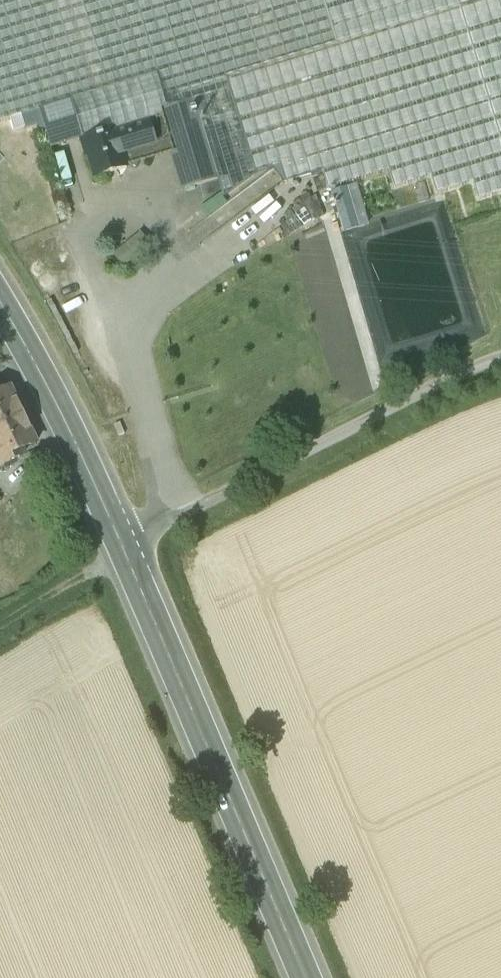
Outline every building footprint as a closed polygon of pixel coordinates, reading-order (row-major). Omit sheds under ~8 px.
[(72,100),(156,75),(167,110),(193,102),(198,117),(212,113),(224,151),(209,155),(217,180),(223,199),(256,174),(227,78),(336,45),(322,0),(0,0),(0,122),(72,100)] [(336,45),(227,78),(256,174),(281,166),(286,182),(323,171),(328,189),(389,170),(394,188),(432,177),(436,192),(473,181),(478,199),(500,192),(500,0),(322,0),(336,45)] [(156,75),(72,100),(84,140),(115,131),(164,116),(162,110),(167,110),(156,75)] [(198,117),(193,102),(167,110),(162,110),(164,116),(185,189),(217,180),(209,155),(198,117)] [(212,113),(198,117),(209,155),(224,151),(212,113)] [(148,122),(116,132),(115,131),(84,140),(80,142),(85,157),(89,155),(96,178),(127,168),(123,155),(155,145),(148,122)] [(10,391),(0,395),(0,457),(4,466),(5,467),(24,458),(21,452),(36,445),(10,391)]
